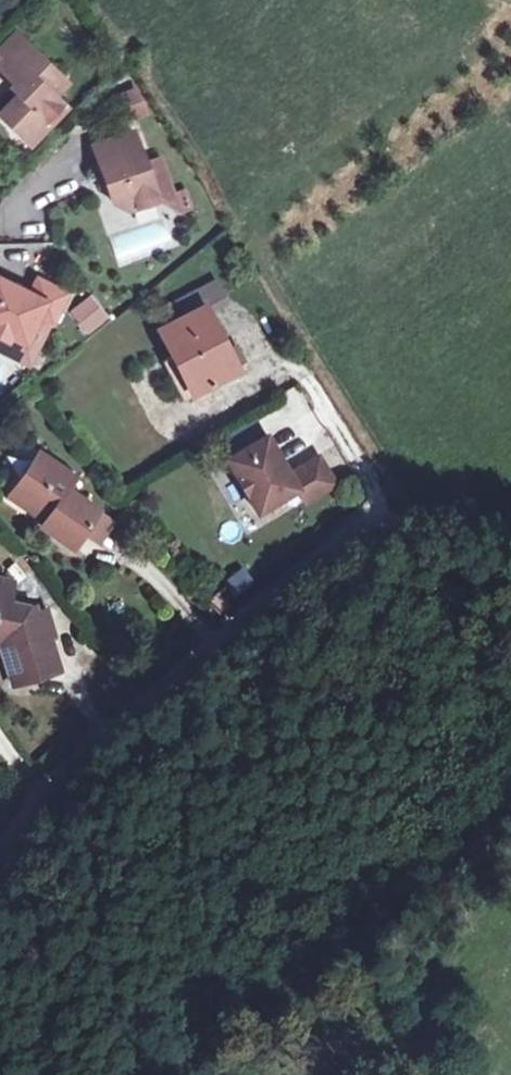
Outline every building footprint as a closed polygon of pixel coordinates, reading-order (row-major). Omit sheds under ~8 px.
[(2,71),(28,44),(17,34),(0,51),(0,70),(2,71)] [(14,84),(17,81),(24,87),(21,90),(0,110),(0,114),(15,130),(22,123),(36,136),(64,107),(51,95),(65,81),(28,44),(2,71),(14,84)] [(17,81),(14,84),(21,90),(24,87),(17,81)] [(138,85),(122,91),(134,120),(150,113),(138,85)] [(29,143),(36,136),(22,123),(15,130),(29,143)] [(131,130),(90,144),(108,199),(127,210),(157,198),(143,160),(131,130)] [(157,198),(179,210),(187,207),(180,189),(172,193),(158,155),(143,160),(157,198)] [(4,340),(33,354),(48,322),(51,323),(66,292),(36,278),(29,294),(0,280),(0,338),(4,340)] [(181,396),(235,368),(206,310),(225,300),(215,281),(178,300),(186,315),(159,329),(173,354),(162,359),(181,396)] [(88,297),(72,311),(87,330),(104,316),(88,297)] [(0,347),(0,357),(25,369),(33,354),(4,340),(0,347)] [(225,457),(256,511),(297,488),(304,500),(334,483),(318,455),(288,473),(264,434),(225,457)] [(38,450),(13,487),(48,512),(44,518),(40,524),(71,545),(80,533),(97,508),(77,494),(66,486),(74,476),(38,450)] [(8,493),(44,518),(48,512),(13,487),(8,493)] [(97,508),(80,533),(99,546),(116,521),(97,508)] [(236,593),(251,582),(240,567),(225,578),(236,593)] [(34,608),(33,604),(8,600),(13,579),(0,577),(0,600),(2,600),(0,612),(0,644),(13,683),(59,669),(49,637),(44,638),(34,608)] [(45,606),(34,608),(44,638),(49,637),(54,635),(45,606)]
